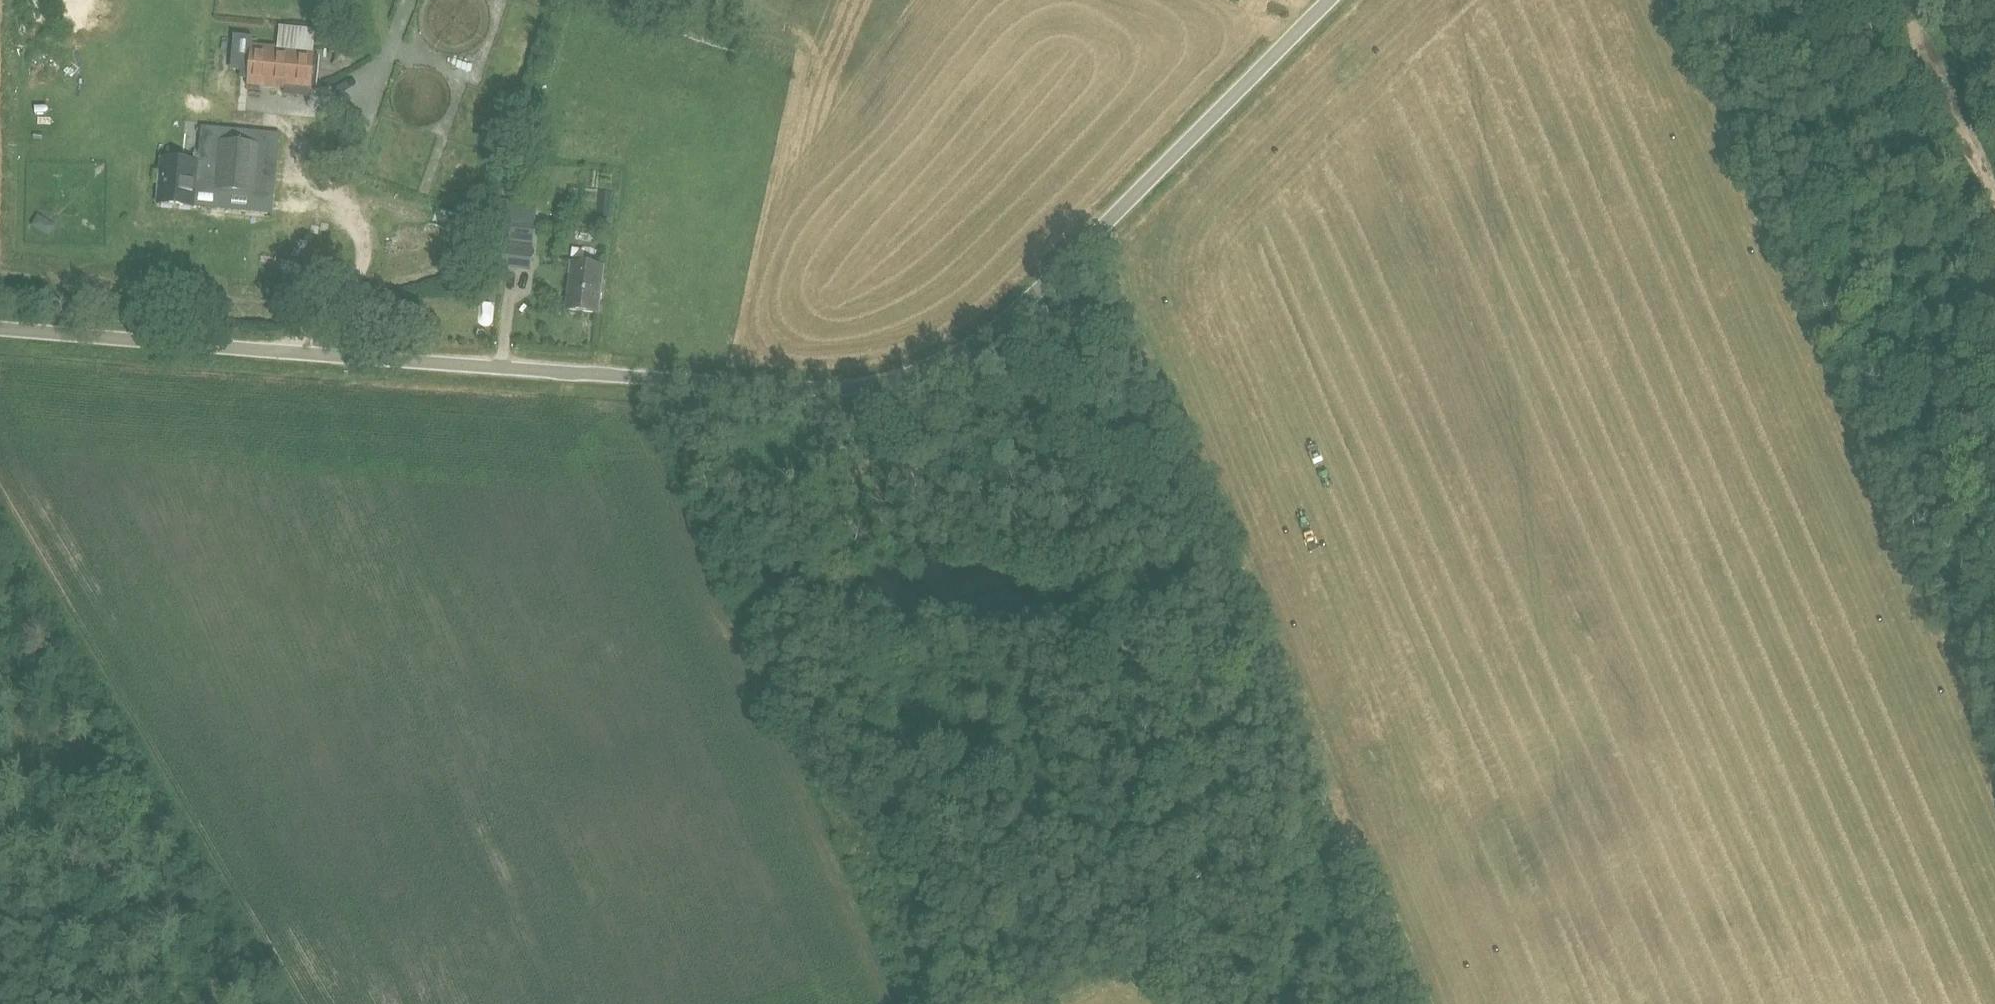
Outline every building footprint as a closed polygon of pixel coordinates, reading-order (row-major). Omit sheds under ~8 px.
[(1953,39),(1957,46),(1971,36),(1966,29),(1953,39)] [(251,43),(247,85),(311,91),(315,49),(251,43)] [(216,184),(216,188),(256,191),(259,143),(219,140),(218,162),(162,158),(159,203),(195,206),(196,183),(216,184)] [(508,240),(506,267),(532,269),(537,214),(502,210),(498,240),(508,240)] [(598,314),(605,267),(573,262),(566,309),(598,314)]
